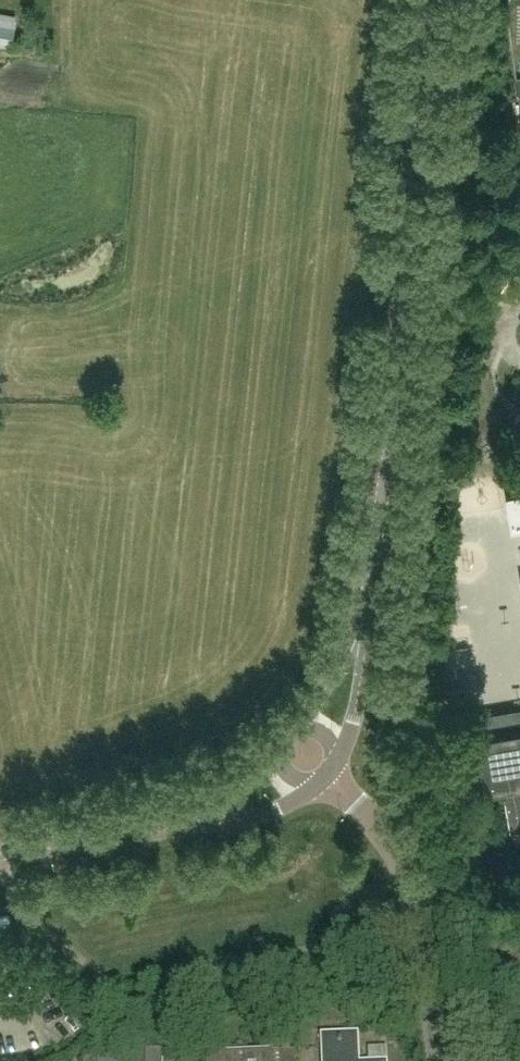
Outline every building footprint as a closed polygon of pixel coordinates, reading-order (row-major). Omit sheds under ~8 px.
[(507,496),(513,531),(519,530),(519,494),(507,496)] [(446,690),(448,703),(461,701),(459,688),(446,690)] [(512,832),(519,830),(519,708),(474,716),(487,791),(504,788),(512,832)] [(323,1060),(360,1060),(359,1032),(321,1034),(323,1060)] [(132,1051),(132,1060),(146,1060),(146,1048),(132,1047),(132,1051)] [(274,1050),(207,1053),(208,1060),(274,1060),(274,1050)]
